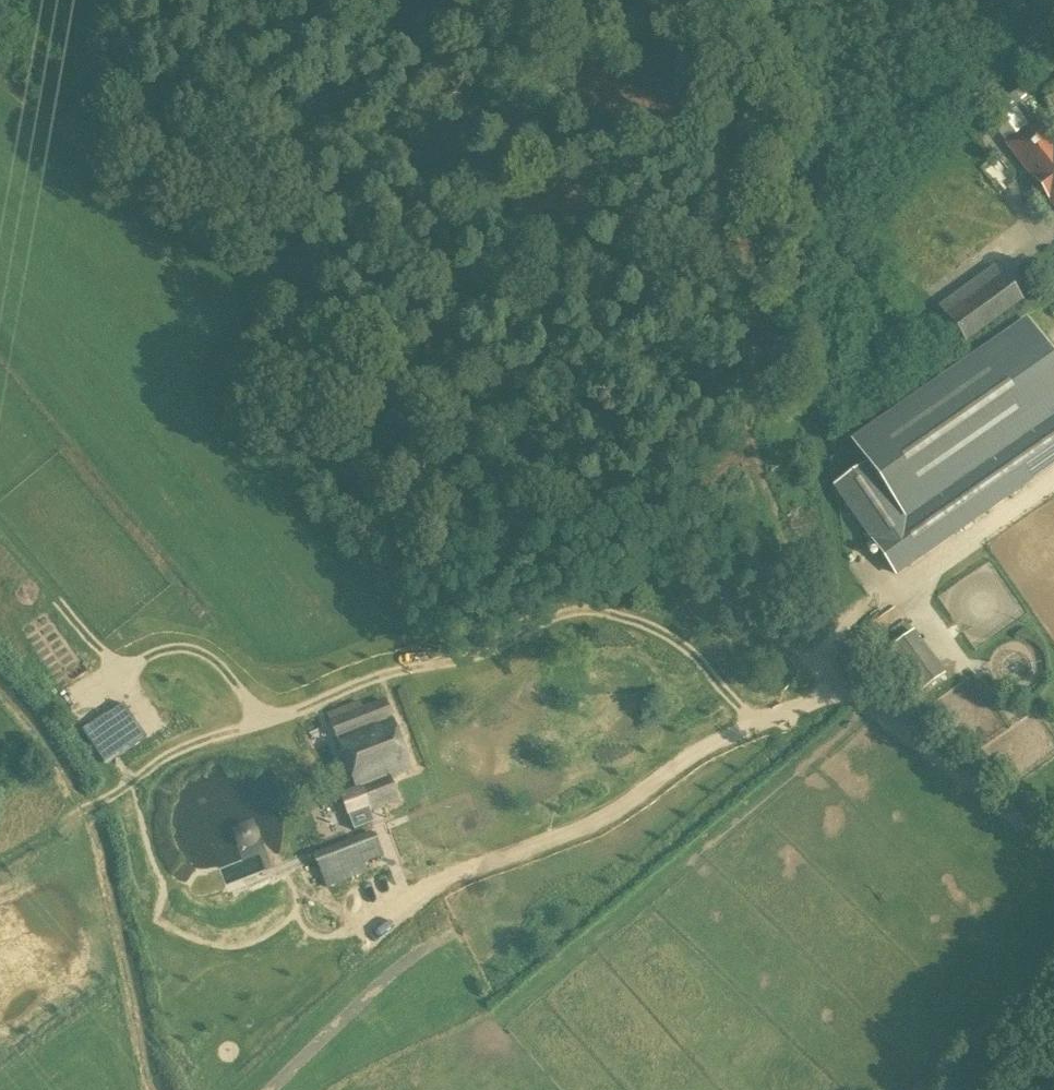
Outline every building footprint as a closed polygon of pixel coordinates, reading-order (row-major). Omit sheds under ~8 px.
[(984,115),(996,129),(1006,121),(1017,134),(1035,120),(1022,103),(1013,93),(984,115)] [(1035,120),(1017,134),(1006,142),(1053,204),(1053,145),(1035,120)] [(964,343),(1022,301),(1003,275),(945,316),(964,343)] [(1025,318),(850,440),(866,462),(832,485),(896,576),(1053,466),(1053,359),(1025,318)] [(909,674),(916,686),(937,673),(894,604),(864,623),(899,680),(909,674)] [(409,769),(383,699),(347,713),(344,706),(328,712),(357,787),(356,787),(365,810),(395,799),(387,777),(409,769)] [(123,733),(110,716),(84,735),(107,765),(146,736),(136,723),(123,733)] [(324,888),(367,872),(364,863),(382,857),(372,831),(311,854),(324,888)]
